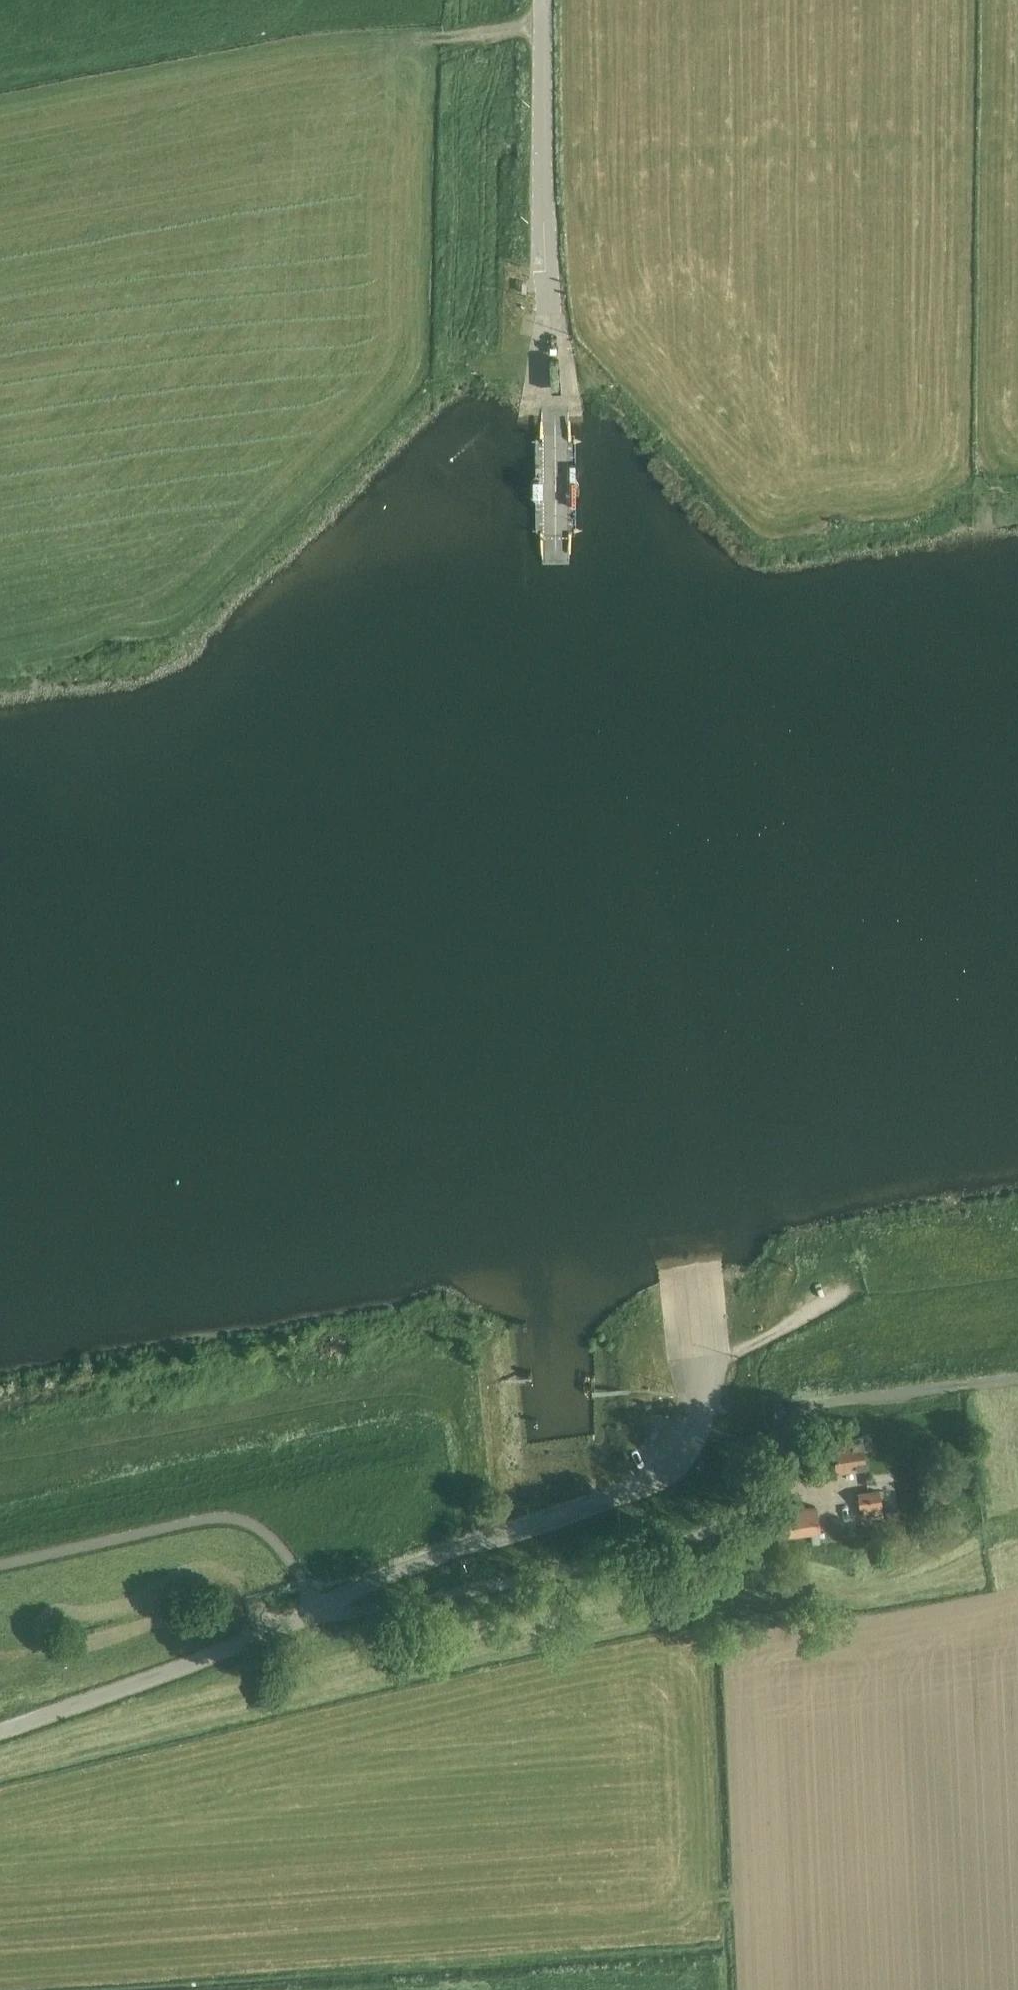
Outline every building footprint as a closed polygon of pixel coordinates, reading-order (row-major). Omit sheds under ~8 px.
[(861,1436),(833,1439),(837,1468),(865,1464),(861,1436)] [(860,1507),(885,1503),(882,1485),(858,1488),(860,1507)] [(885,1503),(860,1507),(863,1525),(887,1521),(885,1503)] [(815,1506),(782,1511),(785,1532),(818,1528),(815,1506)]
